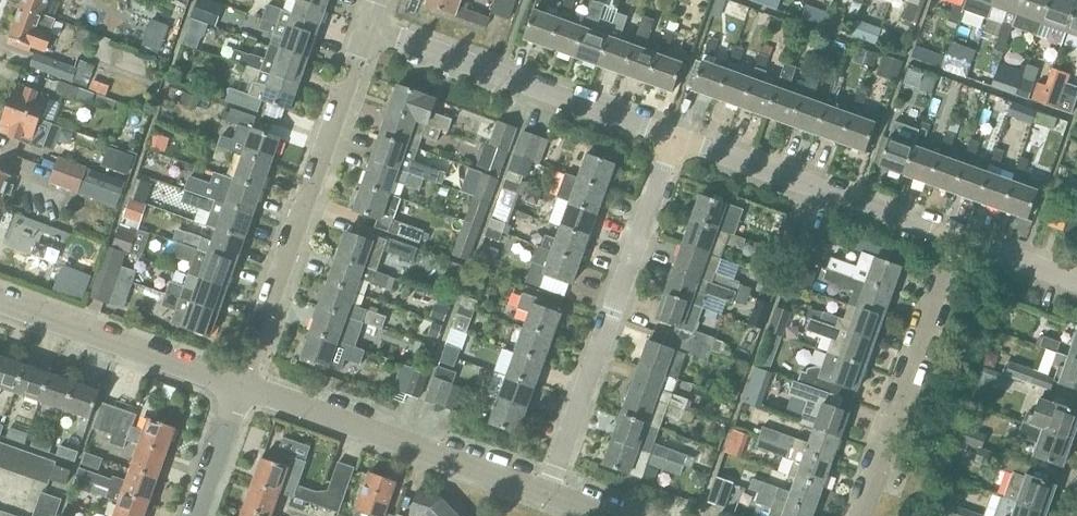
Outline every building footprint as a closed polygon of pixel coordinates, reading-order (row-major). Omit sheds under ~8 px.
[(22,5),(43,13),(48,0),(24,0),(22,5)] [(187,9),(190,0),(163,0),(187,9)] [(210,0),(198,0),(191,18),(211,25),(216,12),(222,14),(225,5),(210,0)] [(268,4),(264,16),(317,34),(326,10),(299,0),(298,0),(294,14),(268,4)] [(326,10),(329,0),(299,0),(326,10)] [(425,6),(487,27),(490,17),(468,9),(470,4),(460,1),(460,0),(427,0),(425,6)] [(548,48),(573,56),(583,28),(569,23),(572,16),(569,16),(570,14),(575,0),(565,0),(558,18),(548,48)] [(584,27),(583,27),(583,28),(573,56),(597,65),(612,23),(599,18),(604,4),(594,0),(584,27)] [(849,13),(859,16),(862,5),(863,5),(865,0),(854,0),(849,13)] [(903,18),(918,24),(926,0),(909,0),(903,18)] [(993,6),(992,5),(994,0),(966,0),(964,7),(955,4),(948,21),(958,24),(963,10),(988,18),(993,6)] [(1012,27),(1022,0),(994,0),(992,5),(993,6),(1007,11),(994,49),(1004,53),(1013,28),(1012,27)] [(1013,28),(1038,36),(1042,24),(1041,23),(1049,0),(1022,0),(1012,27),(1013,28)] [(1042,24),(1038,36),(1061,44),(1065,32),(1076,1),(1075,0),(1049,0),(1041,23),(1042,24)] [(1076,1),(1065,32),(1076,36),(1076,1)] [(8,43),(30,50),(31,48),(47,54),(54,33),(52,32),(56,19),(43,14),(43,13),(22,5),(8,43)] [(806,5),(802,19),(826,26),(830,15),(831,14),(806,5)] [(558,18),(534,10),(523,39),(548,48),(558,18)] [(620,40),(629,15),(618,11),(613,23),(612,23),(597,65),(622,74),(633,45),(620,40)] [(830,15),(826,26),(843,32),(846,20),(830,15)] [(260,29),(274,34),(270,45),(309,59),(317,34),(264,16),(260,29)] [(633,45),(622,74),(647,83),(657,54),(645,49),(656,20),(644,16),(633,45)] [(851,36),(876,45),(882,29),(857,20),(851,36)] [(658,54),(657,54),(647,83),(672,92),(682,62),(669,58),(672,51),(670,51),(677,34),(667,30),(658,54)] [(827,52),(831,39),(822,36),(818,49),(827,52)] [(702,61),(701,61),(691,89),(716,98),(726,70),(715,66),(720,51),(717,50),(721,41),(711,37),(702,61)] [(235,49),(231,60),(247,65),(300,84),(309,59),(270,45),(266,59),(251,54),(251,55),(235,49)] [(728,71),(726,70),(716,98),(741,107),(751,79),(741,75),(744,66),(740,65),(746,49),(737,46),(728,71)] [(110,84),(92,77),(96,66),(82,61),(79,69),(35,53),(30,66),(106,95),(110,84)] [(751,79),(741,107),(766,116),(776,87),(764,83),(768,71),(765,71),(770,57),(761,54),(752,79),(751,79)] [(884,55),(877,76),(896,83),(904,62),(884,55)] [(972,65),(945,55),(940,69),(967,79),(972,65)] [(777,88),(776,87),(766,116),(790,125),(801,96),(789,92),(797,68),(785,63),(777,88)] [(910,64),(909,65),(901,87),(919,94),(928,71),(910,64)] [(250,94),(232,87),(227,100),(259,111),(264,99),(291,108),(300,84),(247,65),(243,79),(254,82),(250,94)] [(1003,77),(1002,76),(997,89),(1015,95),(1023,74),(1007,68),(1003,77)] [(1046,85),(1040,103),(1072,114),(1076,99),(1076,87),(1067,84),(1070,74),(1052,68),(1046,85)] [(801,97),(801,96),(790,125),(815,134),(825,105),(813,101),(822,77),(810,72),(801,97)] [(1024,74),(1023,74),(1015,95),(1029,100),(1036,80),(1024,76),(1024,74)] [(83,88),(60,79),(56,90),(79,99),(83,88)] [(838,102),(844,83),(835,80),(829,99),(838,102)] [(17,90),(15,89),(8,106),(41,119),(50,94),(28,86),(28,87),(19,83),(17,90)] [(1040,103),(1046,85),(1038,83),(1031,100),(1040,103)] [(399,85),(389,111),(440,129),(441,130),(448,132),(453,120),(432,113),(437,98),(399,85)] [(851,114),(850,114),(840,143),(865,152),(875,123),(863,119),(865,111),(863,111),(868,93),(859,90),(851,114)] [(825,105),(815,134),(840,143),(850,114),(825,105)] [(10,134),(32,143),(32,144),(55,152),(63,128),(41,119),(8,106),(2,123),(4,124),(1,131),(10,134)] [(234,152),(243,155),(244,154),(271,163),(280,138),(253,129),(257,117),(231,108),(227,121),(238,125),(234,139),(222,136),(218,145),(234,150),(234,152)] [(389,111),(381,135),(419,149),(423,137),(437,142),(441,130),(440,129),(389,111)] [(923,121),(917,140),(926,143),(932,124),(923,121)] [(490,145),(499,148),(498,150),(508,154),(517,129),(498,122),(490,145)] [(889,138),(879,166),(904,175),(914,147),(913,146),(919,133),(895,124),(890,138),(889,138)] [(515,155),(530,160),(530,162),(541,165),(550,141),(523,131),(515,155)] [(948,131),(942,149),(951,152),(957,135),(948,131)] [(171,138),(156,133),(151,147),(167,152),(171,138)] [(381,135),(372,161),(424,179),(437,183),(441,171),(416,162),(420,149),(419,149),(381,135)] [(971,141),(965,158),(966,158),(974,161),(980,144),(972,141),(971,141)] [(234,150),(218,145),(214,159),(229,164),(234,152),(234,150)] [(914,147),(904,175),(928,184),(939,155),(914,147)] [(988,173),(977,202),(1002,211),(1012,181),(1000,177),(1003,170),(1000,169),(1006,151),(996,148),(988,173)] [(508,154),(498,150),(489,174),(499,177),(508,154)] [(244,154),(243,155),(235,179),(262,188),(271,163),(244,154)] [(614,164),(587,154),(578,178),(606,187),(614,164)] [(530,160),(515,155),(506,179),(527,186),(528,184),(523,182),(530,162),(530,160)] [(939,155),(928,184),(953,193),(963,164),(939,155)] [(59,156),(54,169),(113,192),(121,195),(126,182),(118,179),(59,156)] [(1021,157),(1015,174),(1024,177),(1030,160),(1021,157)] [(405,186),(420,191),(424,179),(372,161),(364,185),(392,195),(396,181),(405,184),(405,186)] [(0,164),(0,207),(5,194),(11,196),(15,185),(9,183),(14,169),(0,164)] [(963,164),(953,193),(977,202),(988,173),(963,164)] [(54,169),(49,182),(108,205),(116,208),(121,195),(113,192),(54,169)] [(211,183),(190,176),(186,189),(254,214),(262,188),(235,179),(214,172),(211,183)] [(488,175),(482,173),(474,196),(491,203),(499,179),(499,177),(489,174),(488,175)] [(557,198),(569,203),(570,201),(597,211),(606,187),(578,178),(566,173),(557,198)] [(527,186),(506,179),(497,203),(514,209),(520,194),(523,196),(527,186)] [(145,204),(153,184),(141,180),(134,200),(145,204)] [(1012,181),(1002,211),(1026,219),(1036,190),(1012,181)] [(378,218),(375,227),(420,244),(424,231),(394,220),(401,198),(392,195),(364,185),(355,210),(378,218)] [(186,189),(181,203),(200,209),(196,222),(207,226),(217,229),(218,228),(245,238),(254,214),(186,189)] [(701,195),(692,220),(717,229),(734,235),(743,210),(726,204),(701,195)] [(474,196),(466,221),(482,227),(491,203),(474,196)] [(148,205),(130,199),(124,217),(141,223),(148,205)] [(570,201),(569,203),(561,226),(588,236),(597,211),(570,201)] [(489,227),(503,233),(509,235),(512,226),(509,225),(514,209),(497,203),(489,227)] [(1053,211),(1047,225),(1063,231),(1068,216),(1053,211)] [(1062,232),(1076,237),(1076,218),(1068,215),(1068,216),(1063,231),(1062,232)] [(717,229),(692,220),(683,245),(722,259),(727,245),(742,250),(747,239),(734,235),(717,229)] [(470,261),(482,227),(466,221),(454,256),(470,261)] [(130,254),(139,230),(122,224),(113,248),(130,254)] [(783,225),(779,238),(775,249),(788,254),(797,230),(783,225)] [(552,251),(552,250),(579,260),(588,236),(561,226),(556,239),(546,235),(542,247),(552,251)] [(503,233),(489,227),(485,237),(500,242),(503,233)] [(174,241),(184,244),(236,263),(245,238),(218,228),(217,229),(213,241),(188,232),(187,234),(177,231),(174,241)] [(795,258),(817,265),(826,240),(804,232),(795,258)] [(368,268),(376,271),(377,272),(384,251),(382,251),(386,239),(372,234),(369,241),(346,233),(337,257),(365,267),(368,268)] [(386,239),(382,251),(384,251),(413,262),(418,249),(387,238),(386,239)] [(193,262),(189,274),(200,278),(228,287),(236,263),(184,244),(179,257),(193,262)] [(683,245),(674,270),(728,289),(750,298),(754,289),(740,284),(740,282),(716,273),(722,259),(683,245)] [(539,246),(526,281),(541,287),(545,275),(571,284),(579,260),(552,250),(552,251),(542,247),(539,246)] [(856,268),(831,259),(828,269),(892,291),(901,267),(862,252),(856,268)] [(105,271),(122,276),(128,260),(111,254),(105,271)] [(365,267),(337,257),(328,283),(356,292),(360,280),(392,291),(397,279),(377,272),(376,271),(368,268),(365,267)] [(466,266),(453,261),(444,288),(456,292),(466,266)] [(792,266),(786,282),(810,291),(816,274),(792,266)] [(854,290),(849,305),(874,314),(883,317),(892,291),(828,269),(825,278),(834,281),(834,283),(849,288),(854,290)] [(674,270),(665,295),(704,309),(709,293),(730,301),(733,303),(733,301),(747,307),(750,298),(728,289),(674,270)] [(106,302),(115,277),(99,271),(90,297),(106,302)] [(170,282),(166,294),(219,313),(228,287),(200,278),(189,274),(185,287),(170,282)] [(328,283),(320,307),(364,322),(383,329),(387,317),(351,304),(356,292),(328,283)] [(758,300),(770,304),(776,289),(763,285),(758,300)] [(529,312),(529,314),(524,327),(552,337),(560,313),(546,307),(548,301),(522,292),(517,308),(529,312)] [(176,311),(171,324),(210,337),(219,313),(166,294),(162,306),(176,311)] [(712,351),(712,350),(731,357),(732,353),(732,350),(730,347),(728,344),(724,342),(716,339),(716,338),(695,331),(704,309),(665,295),(656,320),(675,327),(672,337),(655,331),(712,351)] [(461,305),(475,310),(479,301),(464,296),(461,305)] [(770,304),(758,300),(749,325),(761,329),(770,304)] [(461,305),(458,313),(452,329),(467,335),(475,310),(461,305)] [(824,312),(820,322),(874,341),(883,317),(874,314),(849,305),(844,319),(824,312)] [(364,322),(320,307),(311,332),(349,345),(355,347),(364,322)] [(778,307),(769,332),(781,336),(783,337),(792,312),(778,307)] [(811,319),(807,331),(832,340),(827,353),(865,366),(874,341),(820,322),(811,319)] [(552,337),(524,327),(515,351),(543,361),(552,337)] [(648,341),(639,366),(665,375),(678,380),(687,354),(708,362),(712,351),(655,331),(652,342),(648,341)] [(311,332),(302,357),(340,370),(344,358),(349,345),(311,332)] [(769,332),(764,345),(777,349),(781,336),(769,332)] [(1060,342),(1044,337),(1041,347),(1057,353),(1060,342)] [(444,353),(458,358),(462,349),(447,344),(444,353)] [(349,345),(344,358),(359,363),(363,350),(355,347),(349,345)] [(506,376),(534,386),(543,361),(515,351),(506,376)] [(1060,383),(1060,384),(1076,390),(1076,361),(1069,358),(1070,357),(1057,352),(1052,365),(1059,368),(1054,381),(1060,383)] [(458,358),(444,353),(440,362),(455,368),(458,358)] [(808,373),(803,371),(798,382),(844,399),(848,388),(856,391),(865,366),(827,353),(821,368),(818,367),(809,370),(808,373)] [(760,356),(756,367),(769,372),(771,366),(768,358),(760,356)] [(0,396),(3,388),(17,393),(26,366),(1,357),(0,361),(0,396)] [(26,366),(17,393),(41,401),(51,375),(26,366)] [(639,366),(630,391),(669,405),(685,410),(689,400),(673,394),(660,389),(665,375),(639,366)] [(756,367),(743,403),(759,409),(772,373),(769,372),(756,367)] [(452,384),(456,374),(438,368),(435,377),(452,384)] [(982,368),(973,393),(984,397),(989,381),(1000,385),(1003,375),(982,368)] [(428,375),(415,371),(406,395),(419,399),(428,375)] [(51,375),(41,401),(66,410),(76,383),(51,375)] [(498,400),(525,409),(534,386),(506,376),(498,400)] [(453,384),(452,384),(435,377),(426,401),(445,408),(453,384)] [(791,395),(809,402),(802,424),(840,437),(848,413),(840,410),(844,399),(798,382),(796,381),(791,395)] [(76,383),(66,410),(91,418),(100,392),(76,383)] [(454,411),(462,387),(453,384),(445,408),(454,411)] [(669,405),(630,391),(621,415),(660,429),(666,414),(681,420),(685,410),(669,405)] [(525,409),(498,400),(489,424),(516,434),(525,409)] [(1025,415),(1023,423),(1071,440),(1076,424),(1076,413),(1040,400),(1034,415),(1029,414),(1025,415)] [(146,430),(134,425),(138,413),(104,401),(95,426),(114,433),(129,439),(141,443),(141,442),(168,452),(177,427),(150,417),(146,430)] [(660,429),(621,415),(612,440),(684,466),(688,455),(655,443),(660,429)] [(1018,438),(1038,445),(1033,457),(1062,467),(1071,440),(1023,423),(1018,438)] [(763,426),(759,437),(793,448),(831,462),(840,437),(802,424),(813,428),(808,442),(763,426)] [(988,434),(962,425),(957,440),(981,448),(983,449),(988,434)] [(29,434),(10,428),(7,438),(25,444),(29,434)] [(734,430),(726,452),(741,458),(749,435),(734,430)] [(111,442),(126,447),(129,439),(114,433),(111,442)] [(54,443),(35,436),(31,446),(50,453),(54,443)] [(793,461),(788,475),(797,477),(822,487),(831,462),(793,448),(759,437),(756,447),(789,459),(789,460),(793,461)] [(684,466),(612,440),(603,465),(642,479),(648,464),(681,476),(684,466)] [(141,442),(141,443),(132,467),(159,477),(168,452),(141,442)] [(0,469),(8,446),(0,443),(0,468),(0,469)] [(79,452),(60,445),(57,455),(76,462),(79,452)] [(0,469),(12,473),(20,450),(8,446),(0,469)] [(983,449),(981,448),(975,462),(1012,474),(1004,498),(1046,513),(1055,487),(1027,477),(1031,466),(983,449)] [(24,477),(32,454),(20,450),(12,473),(24,477)] [(298,487),(308,462),(277,452),(274,463),(262,458),(253,484),(280,493),(292,498),(307,503),(307,502),(339,513),(348,489),(332,483),(328,492),(316,493),(298,487)] [(36,481),(44,458),(32,454),(24,477),(36,481)] [(50,479),(55,466),(57,463),(44,458),(36,481),(48,485),(50,479)] [(50,479),(66,485),(71,472),(55,466),(50,479)] [(76,477),(96,484),(97,482),(150,501),(159,477),(132,467),(127,483),(114,478),(114,479),(80,467),(76,477)] [(355,515),(395,515),(386,513),(396,483),(369,473),(356,509),(357,509),(355,515)] [(753,478),(750,489),(760,493),(813,512),(822,487),(797,477),(788,475),(788,476),(795,478),(790,492),(779,488),(753,478)] [(725,507),(734,483),(717,477),(708,501),(725,507)] [(120,501),(115,515),(145,515),(150,501),(97,482),(96,484),(93,491),(120,501)] [(266,515),(272,515),(280,493),(253,484),(244,508),(266,515)] [(440,499),(418,491),(409,514),(414,515),(456,515),(440,499)] [(62,499),(41,492),(37,504),(58,512),(62,499)] [(772,508),(769,515),(811,515),(813,512),(760,493),(756,502),(772,508)] [(289,506),(304,511),(307,503),(292,498),(289,506)] [(997,515),(1044,515),(1046,513),(1004,498),(997,515)] [(944,515),(984,515),(936,499),(931,512),(944,515)] [(33,515),(56,515),(58,512),(37,504),(33,515)]
